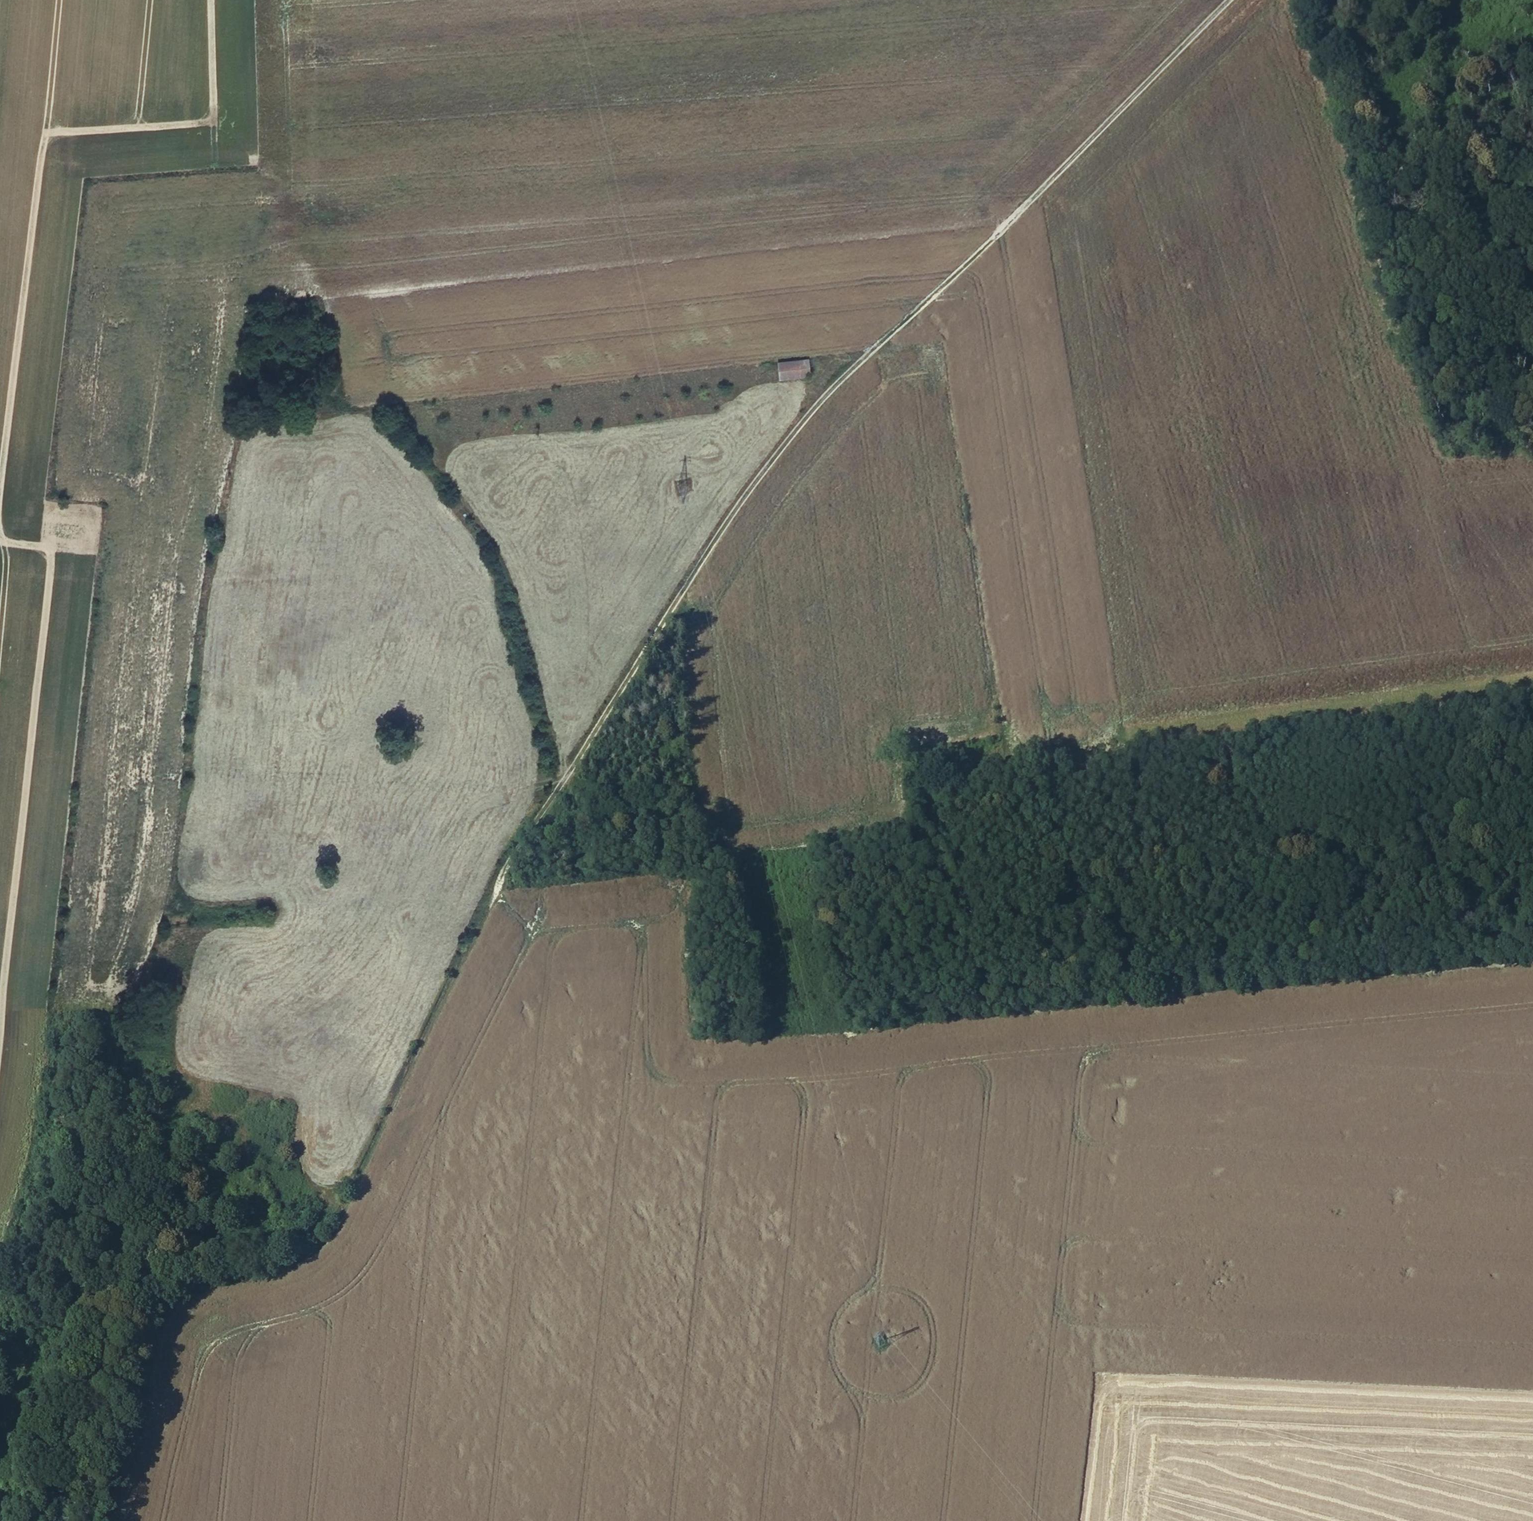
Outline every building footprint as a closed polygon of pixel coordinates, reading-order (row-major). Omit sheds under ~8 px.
[(808,356),(776,361),(779,379),(811,374),(808,356)]
